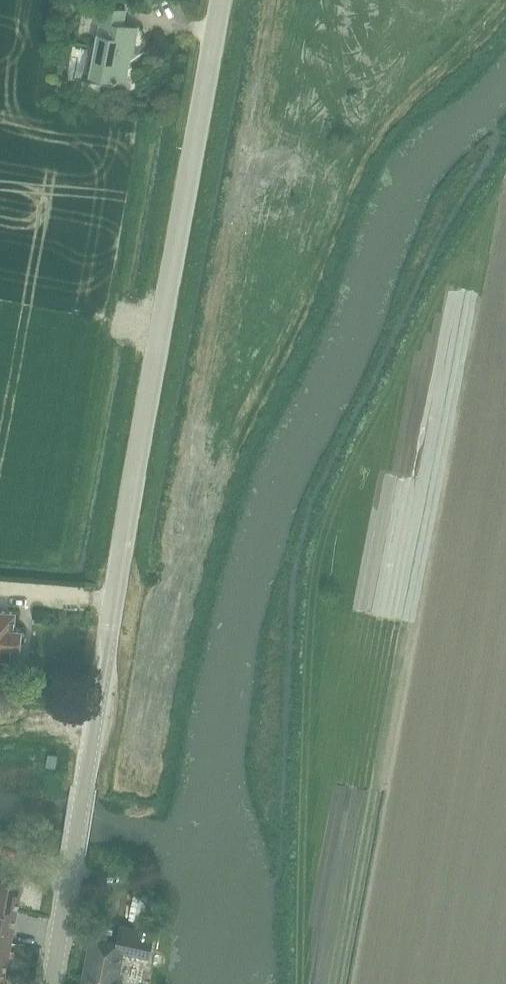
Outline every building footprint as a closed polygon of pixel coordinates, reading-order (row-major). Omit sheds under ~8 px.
[(88,53),(83,77),(115,84),(117,78),(127,80),(134,46),(136,46),(140,26),(124,23),(127,9),(96,3),(92,21),(100,22),(93,54),(88,53)] [(22,641),(27,639),(27,633),(23,631),(23,627),(16,626),(17,610),(0,609),(0,658),(11,659),(12,644),(22,644),(22,641)] [(18,909),(24,879),(0,875),(0,906),(18,909)] [(13,940),(18,909),(0,906),(0,938),(13,940)] [(151,953),(152,947),(155,930),(122,924),(118,943),(93,938),(86,974),(118,980),(124,948),(151,953)] [(7,973),(13,940),(0,938),(0,971),(7,973)]
